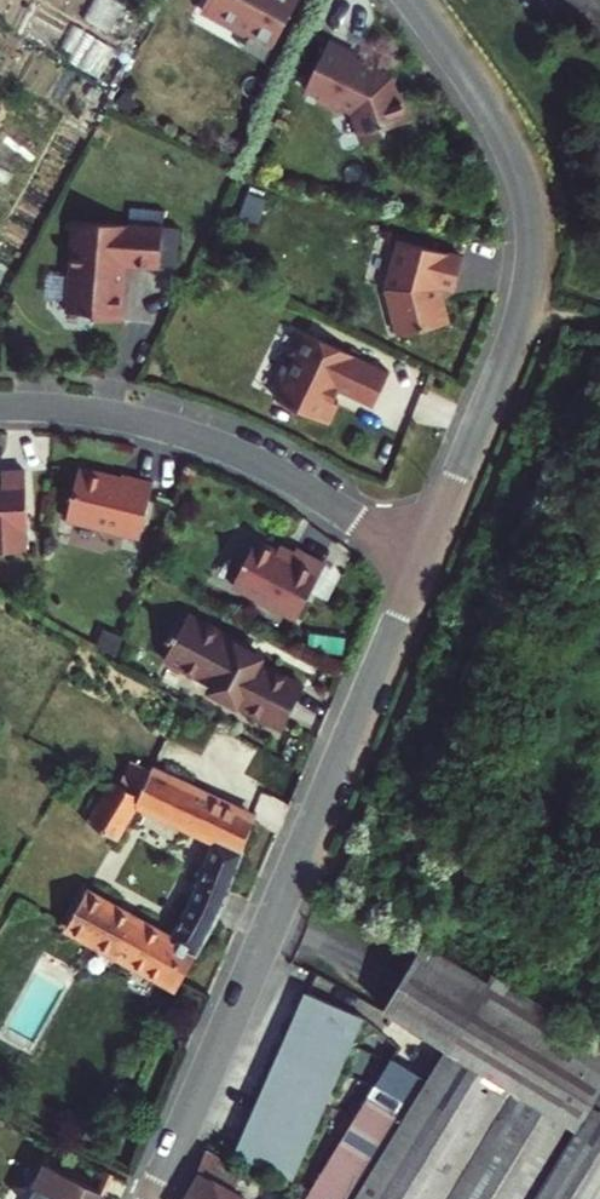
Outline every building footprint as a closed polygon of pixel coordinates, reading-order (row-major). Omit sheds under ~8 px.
[(204,5),(230,19),(233,12),(211,0),(207,0),(204,5)] [(233,12),(230,19),(253,31),(250,36),(272,48),(298,0),(211,0),(233,12)] [(250,36),(244,48),(266,59),(272,48),(250,36)] [(361,51),(332,37),(308,84),(322,91),(320,94),(339,103),(340,100),(355,107),(365,137),(388,129),(386,124),(411,116),(401,88),(399,89),(394,73),(394,72),(359,55),(361,51)] [(165,221),(166,209),(135,207),(134,219),(165,221)] [(121,275),(122,262),(160,265),(163,225),(74,218),(67,309),(93,311),(92,316),(121,319),(124,278),(121,275)] [(163,225),(160,265),(177,266),(180,227),(163,225)] [(403,235),(391,284),(404,331),(454,317),(448,295),(442,292),(445,280),(459,284),(468,251),(403,235)] [(320,388),(311,408),(365,432),(375,411),(370,409),(376,397),(412,413),(427,379),(342,341),(333,361),(331,361),(325,363),(317,381),(319,388),(320,388)] [(31,541),(28,522),(32,522),(25,462),(1,465),(3,477),(0,477),(0,545),(31,541)] [(156,479),(128,472),(125,473),(123,479),(111,476),(109,472),(82,466),(69,517),(143,535),(156,479)] [(235,582),(300,616),(328,560),(299,546),(294,556),(258,537),(235,582)] [(169,657),(217,682),(214,688),(286,726),(308,683),(263,660),(266,654),(246,644),(247,641),(192,612),(183,629),(179,627),(174,638),(177,640),(169,657)] [(112,627),(105,644),(123,651),(130,633),(112,627)] [(136,762),(123,784),(141,792),(154,771),(136,762)] [(255,818),(154,771),(141,792),(123,784),(119,782),(112,794),(107,797),(91,823),(118,839),(140,803),(218,839),(203,880),(195,898),(174,937),(86,891),(67,923),(179,984),(220,912),(227,892),(255,818)] [(491,974),(488,981),(424,942),(383,1009),(447,1048),(510,1087),(599,1142),(599,1036),(556,1009),(555,1012),(491,974)] [(307,993),(238,1154),(237,1155),(291,1178),(361,1016),(307,993)] [(408,1027),(304,1198),(346,1198),(440,1047),(408,1027)] [(479,1139),(510,1087),(447,1048),(415,1099),(479,1139)] [(510,1087),(479,1139),(574,1198),(599,1198),(599,1142),(510,1087)] [(354,1198),(443,1198),(479,1139),(415,1099),(354,1198)] [(479,1139),(443,1198),(574,1198),(479,1139)] [(183,1198),(243,1198),(232,1192),(244,1173),(204,1150),(196,1171),(199,1172),(183,1198)] [(103,1188),(79,1176),(63,1168),(47,1160),(28,1198),(98,1198),(103,1188)] [(66,1162),(63,1168),(79,1176),(82,1170),(66,1162)]
